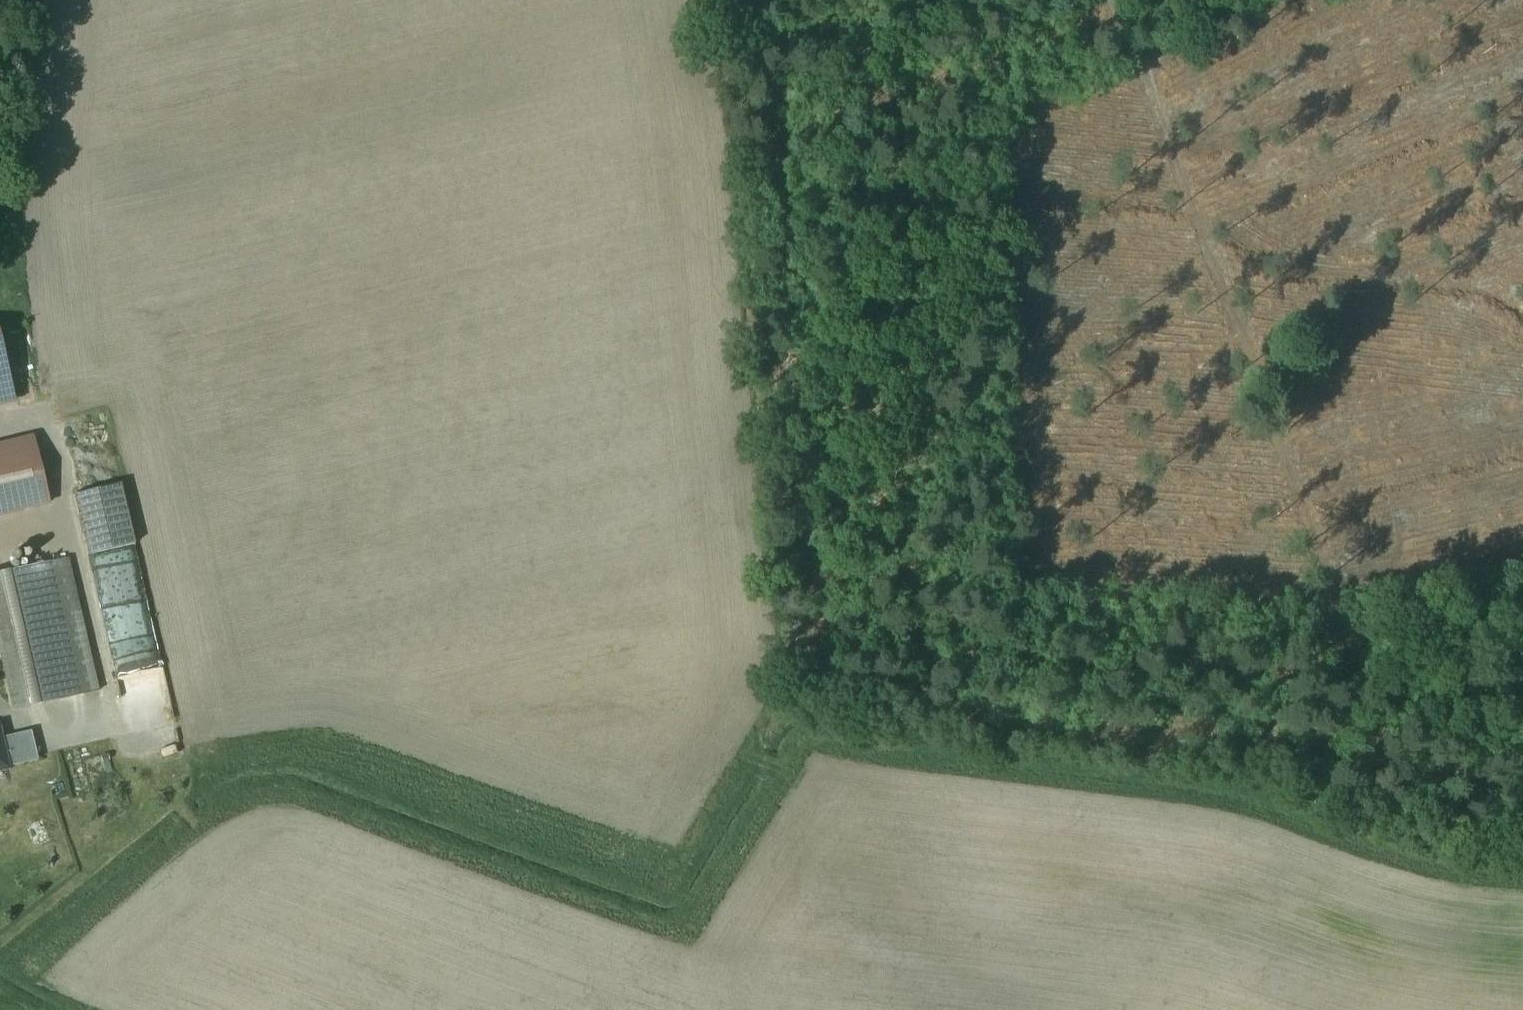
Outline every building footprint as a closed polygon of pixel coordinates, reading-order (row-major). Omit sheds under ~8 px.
[(24,406),(21,326),(0,327),(0,407),(24,406)] [(0,450),(0,514),(48,502),(34,443),(0,450)] [(119,484),(73,495),(87,554),(133,543),(119,484)] [(0,572),(0,656),(12,710),(97,690),(67,557),(0,572)]
